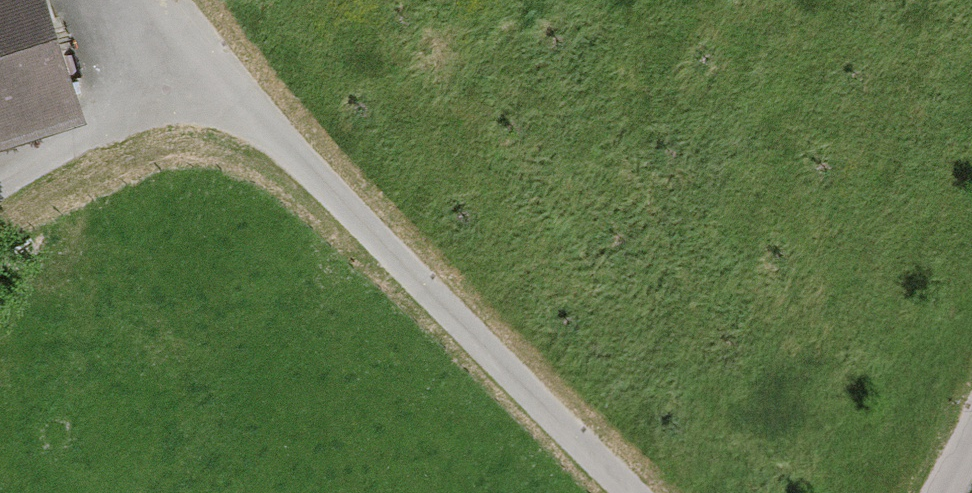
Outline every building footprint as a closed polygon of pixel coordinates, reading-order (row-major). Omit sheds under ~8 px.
[(79,107),(45,0),(0,0),(0,132),(79,107)]
